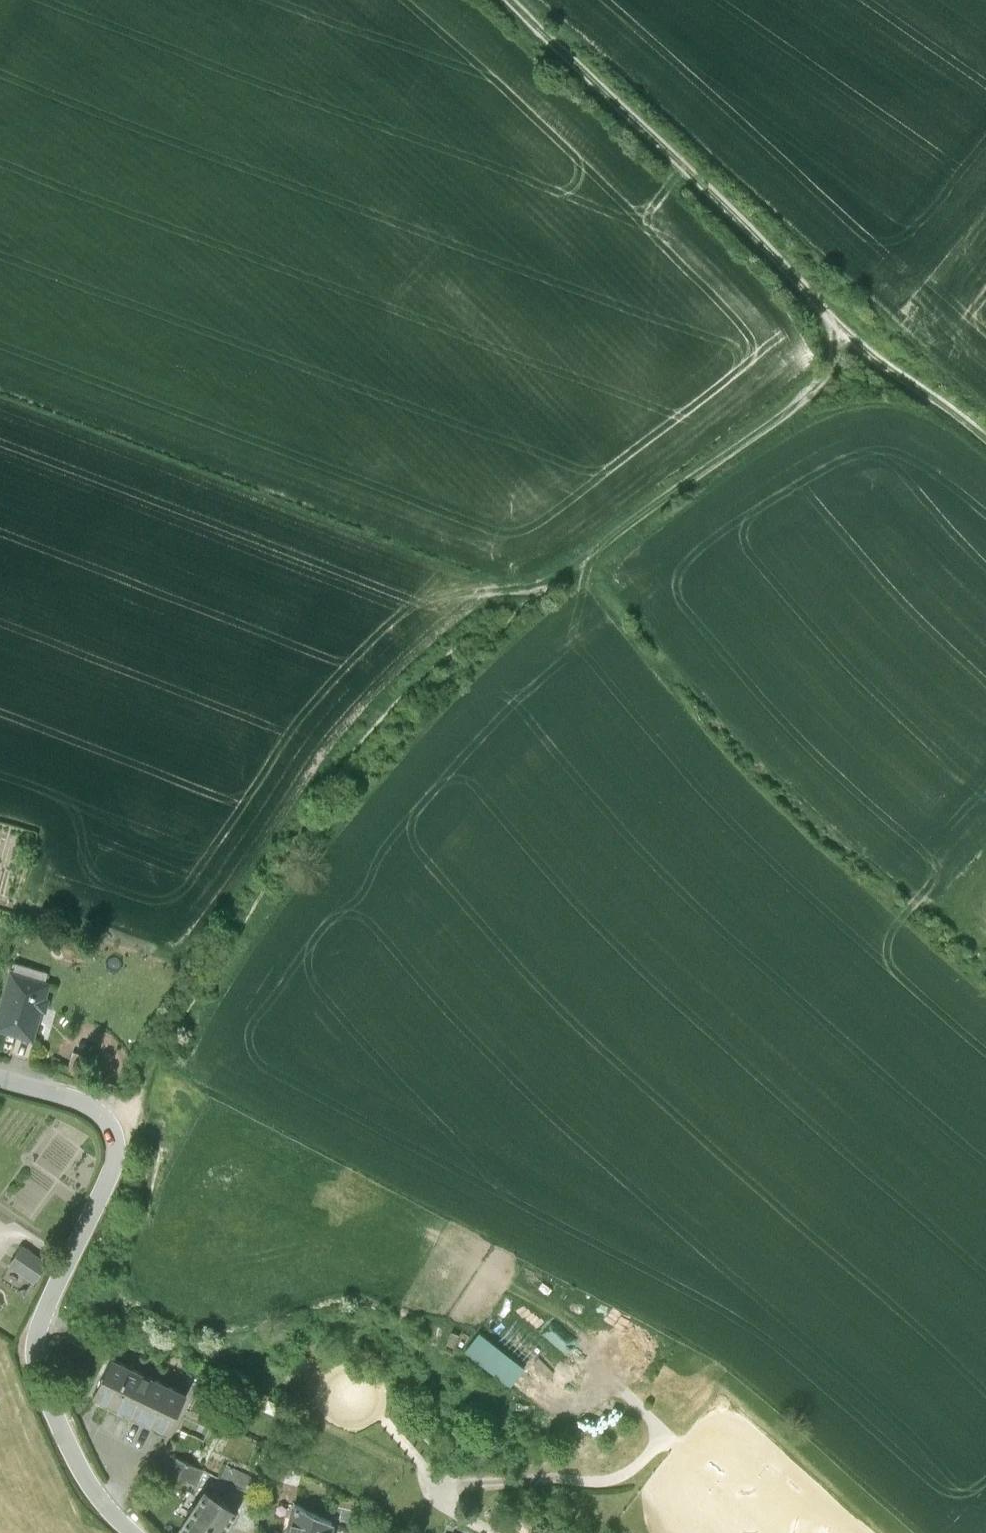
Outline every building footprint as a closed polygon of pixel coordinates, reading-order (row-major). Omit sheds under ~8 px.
[(32,1031),(42,1001),(46,1002),(50,988),(47,987),(52,971),(45,969),(47,962),(14,953),(12,958),(9,958),(0,988),(0,1021),(32,1031)] [(82,1048),(67,1043),(61,1063),(76,1068),(82,1048)] [(7,1262),(35,1280),(48,1259),(20,1242),(7,1262)] [(485,1316),(469,1335),(514,1371),(530,1353),(485,1316)] [(170,1428),(188,1390),(110,1352),(92,1391),(170,1428)] [(213,1472),(167,1448),(160,1462),(207,1486),(213,1472)] [(220,1476),(254,1492),(261,1477),(227,1461),(220,1476)] [(175,1528),(183,1532),(218,1532),(234,1506),(201,1485),(175,1528)] [(283,1532),(331,1532),(334,1519),(290,1498),(283,1532)]
